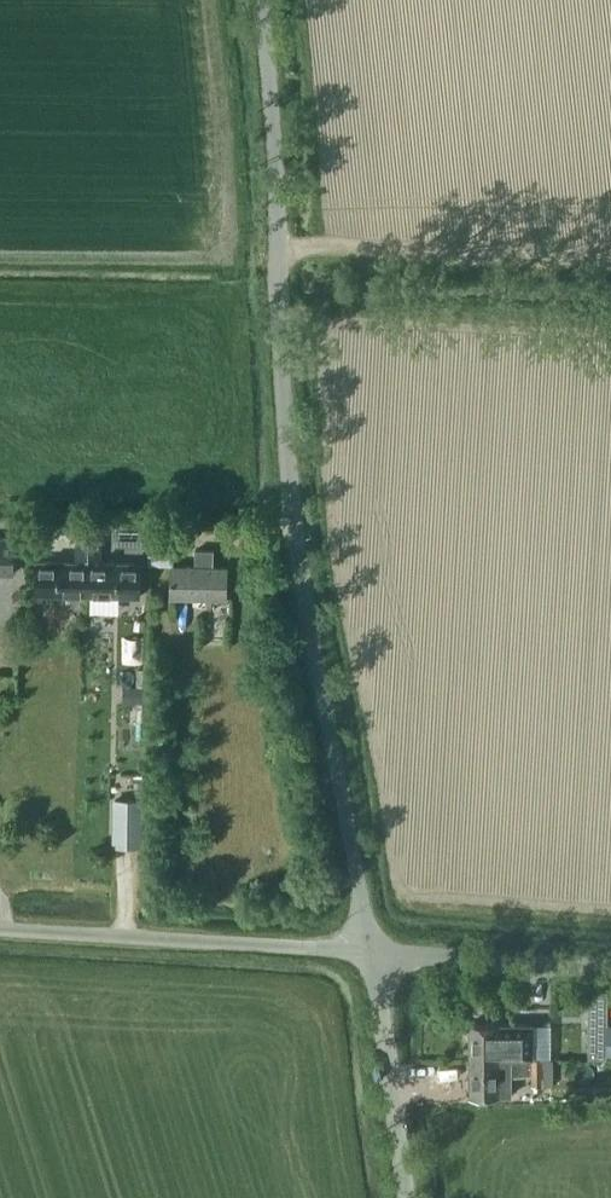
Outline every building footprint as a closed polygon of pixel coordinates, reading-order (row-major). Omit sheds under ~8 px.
[(202,522),(196,522),(196,531),(218,531),(218,523),(202,522)] [(147,544),(147,525),(117,525),(116,544),(147,544)] [(35,593),(57,594),(88,594),(89,537),(77,536),(76,561),(36,560),(35,593)] [(13,573),(14,537),(0,537),(0,572),(13,573)] [(142,562),(120,562),(101,561),(101,537),(89,537),(88,594),(141,595),(142,562)] [(173,564),(174,547),(155,547),(148,551),(148,565),(171,565),(171,564),(173,564)] [(226,597),(227,566),(213,566),(213,549),(196,549),(195,565),(171,565),(171,596),(226,597)] [(144,686),(132,686),(132,702),(144,702),(144,686)] [(141,800),(129,800),(129,812),(141,812),(141,800)] [(590,990),(589,1020),(607,1020),(607,990),(590,990)] [(510,1058),(531,1057),(530,1040),(530,1025),(534,1025),(534,1023),(469,1023),(469,1059),(498,1059),(498,1058),(510,1058)] [(511,1094),(510,1075),(531,1075),(532,1084),(542,1084),(542,1081),(552,1081),(552,1058),(550,1058),(550,1059),(531,1059),(531,1057),(510,1058),(498,1058),(498,1059),(469,1059),(469,1095),(498,1095),(511,1094)]
